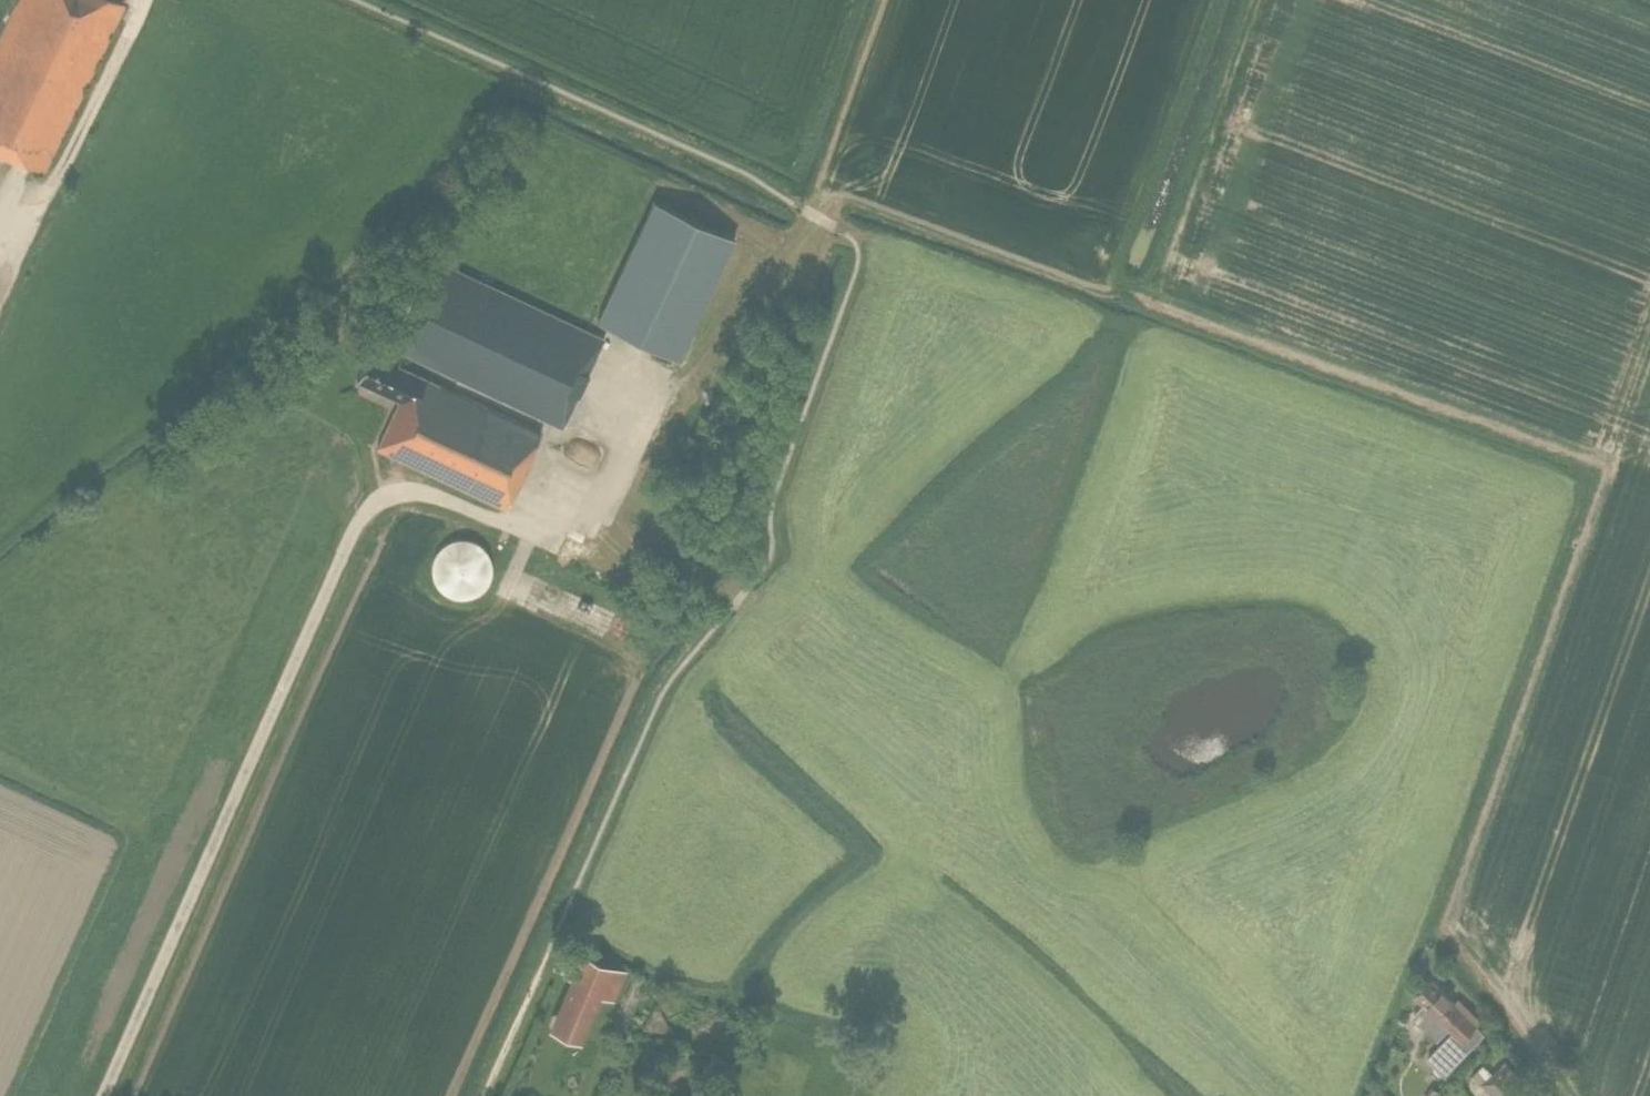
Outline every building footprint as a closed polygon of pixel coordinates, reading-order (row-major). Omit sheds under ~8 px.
[(125,6),(113,0),(19,0),(0,39),(0,161),(4,154),(44,173),(125,6)] [(651,201),(594,321),(677,360),(734,240),(651,201)] [(587,373),(604,338),(432,258),(391,347),(562,427),(579,391),(578,391),(586,373),(587,373)] [(505,508),(541,432),(424,377),(424,378),(398,365),(401,359),(388,353),(385,359),(371,352),(356,380),(399,400),(396,406),(399,407),(397,412),(394,411),(376,448),(505,508)] [(451,597),(462,598),(472,596),(481,591),(488,583),(492,573),(492,563),(488,553),(481,544),(472,539),(462,537),(451,539),(442,544),(435,553),(432,563),(432,573),(435,583),(442,591),(451,597)] [(572,960),(566,972),(574,976),(559,1013),(583,1022),(583,1023),(592,1003),(597,990),(610,996),(620,973),(598,964),(582,957),(580,963),(572,960)] [(1424,1002),(1450,1027),(1453,1029),(1453,1030),(1426,1058),(1444,1076),(1485,1033),(1475,1023),(1475,1022),(1479,1018),(1458,998),(1455,1002),(1432,979),(1417,995),(1424,1002)] [(1505,1060),(1489,1076),(1480,1067),(1475,1072),(1473,1073),(1472,1075),(1471,1078),(1471,1080),(1471,1083),(1471,1086),(1474,1090),(1482,1081),(1496,1095),(1512,1095),(1526,1083),(1505,1060)] [(1431,1085),(1424,1095),(1436,1095),(1440,1090),(1431,1085)] [(1383,1087),(1376,1095),(1393,1095),(1383,1087)]
